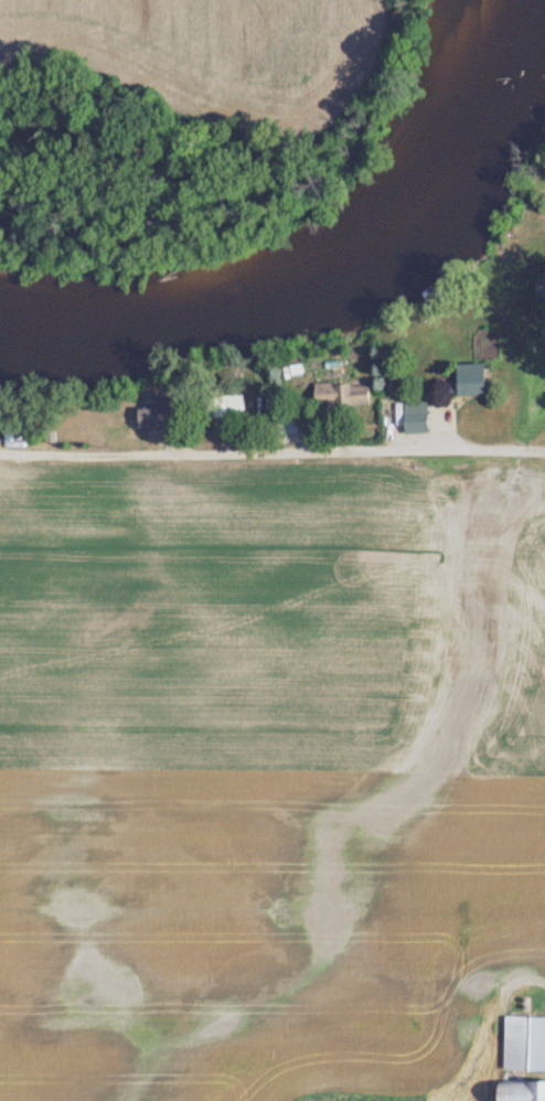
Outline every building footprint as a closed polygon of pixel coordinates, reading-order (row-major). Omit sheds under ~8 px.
[(461,396),(493,396),(493,365),(461,365),(461,396)] [(320,384),(320,406),(375,406),(375,384),(320,384)] [(248,419),(248,397),(212,397),(212,419),(248,419)] [(272,398),(272,434),(301,434),(301,405),(291,405),(291,397),(272,398)] [(410,402),(410,433),(434,433),(434,402),(410,402)] [(181,427),(181,407),(146,407),(146,427),(181,427)] [(544,1071),(544,1017),(509,1016),(508,1070),(544,1071)] [(505,1081),(505,1100),(544,1100),(544,1080),(505,1081)]
